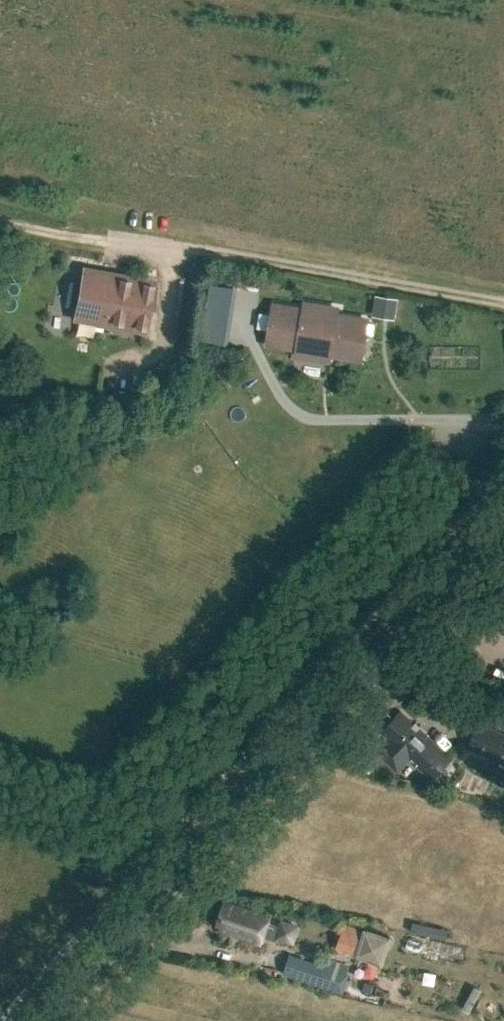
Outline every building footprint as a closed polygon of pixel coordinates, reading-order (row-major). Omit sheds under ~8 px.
[(81,270),(73,316),(145,329),(153,283),(81,270)] [(395,315),(398,299),(376,296),(373,311),(395,315)] [(337,308),(303,303),(302,309),(272,304),(265,343),(295,348),(294,355),(328,360),(329,354),(360,359),(367,320),(335,315),(337,308)] [(396,772),(409,760),(411,762),(413,760),(418,764),(416,767),(426,777),(447,756),(419,728),(420,727),(416,722),(414,724),(401,711),(380,732),(388,740),(376,752),(396,772)] [(478,723),(468,747),(496,759),(498,755),(503,757),(503,734),(478,723)] [(282,921),(283,921),(281,920),(279,927),(268,923),(270,917),(224,902),(217,924),(221,925),(219,931),(233,935),(234,934),(243,937),(242,938),(261,944),(264,936),(276,940),(277,936),(293,941),(297,926),(282,921)] [(365,929),(355,955),(382,964),(391,938),(365,929)] [(283,973),(342,992),(350,971),(289,954),(283,973)]
